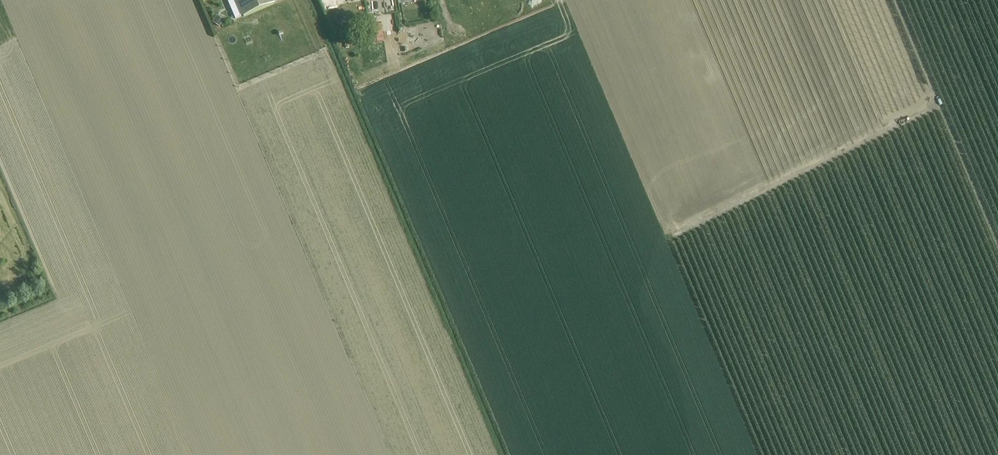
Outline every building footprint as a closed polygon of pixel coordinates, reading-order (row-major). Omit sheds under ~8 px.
[(231,8),(235,19),(242,16),(243,17),(274,4),(272,0),(236,0),(238,5),(231,8)] [(381,27),(369,29),(371,37),(383,35),(381,27)]
